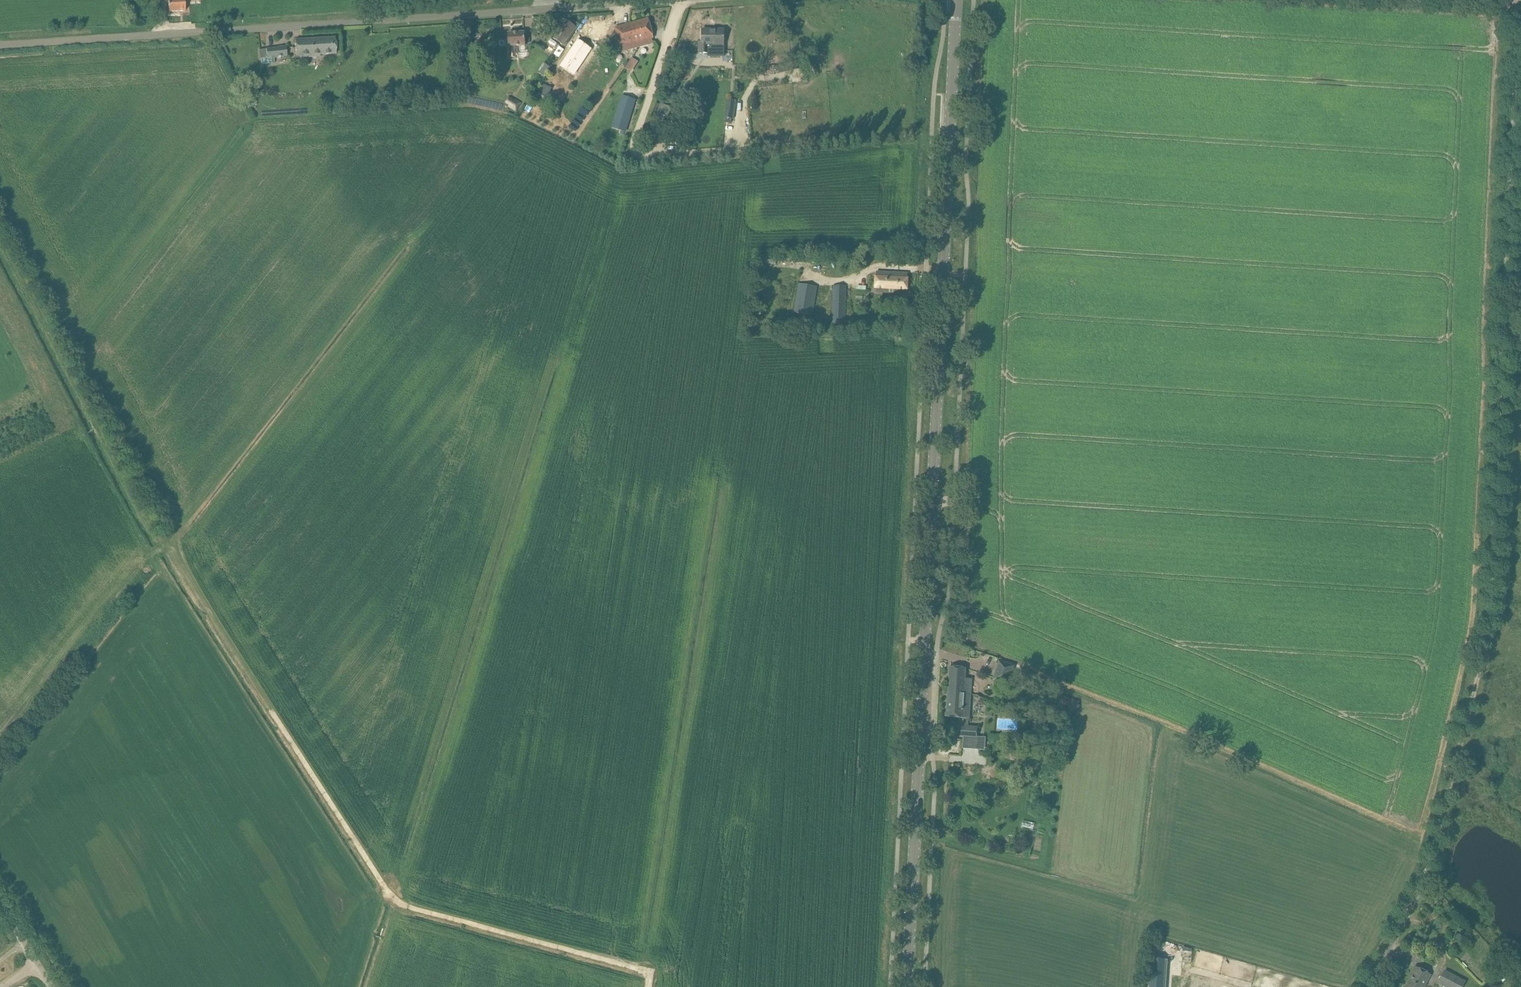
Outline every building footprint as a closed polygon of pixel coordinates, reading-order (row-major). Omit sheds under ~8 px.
[(169,12),(185,11),(185,0),(168,0),(169,12)] [(648,18),(615,28),(620,47),(654,38),(648,18)] [(576,27),(564,19),(552,38),(564,46),(576,27)] [(724,53),(724,40),(723,30),(702,30),(702,43),(699,43),(699,53),(724,53)] [(525,46),(525,42),(524,32),(508,33),(509,47),(510,55),(516,54),(515,46),(525,46)] [(336,54),(336,48),(335,38),(295,40),(296,58),(320,57),(320,55),(336,54)] [(561,66),(574,75),(591,49),(578,40),(561,66)] [(286,47),(260,50),(261,59),(261,65),(275,63),(274,57),(287,56),(286,47)] [(803,59),(778,65),(778,66),(780,71),(780,72),(780,73),(805,68),(803,59)] [(544,63),(538,72),(544,76),(551,67),(544,63)] [(466,85),(476,85),(475,69),(466,70),(466,85)] [(625,132),(637,94),(624,90),(612,128),(625,132)] [(509,97),(506,102),(510,105),(509,106),(516,111),(521,103),(515,99),(515,101),(509,97)] [(733,118),(735,100),(727,99),(725,117),(733,118)] [(908,274),(898,273),(876,272),(875,292),(907,293),(908,274)] [(812,315),(817,286),(799,283),(795,312),(812,315)] [(845,330),(846,286),(833,285),(832,329),(845,330)] [(1008,684),(1014,667),(999,662),(993,679),(1008,684)] [(971,694),(972,679),(965,678),(966,668),(950,667),(948,692),(971,694)] [(971,694),(948,692),(946,717),(964,718),(963,726),(968,727),(971,694)] [(1076,709),(1079,702),(1060,695),(1058,703),(1076,709)] [(963,726),(962,726),(961,736),(977,737),(978,727),(968,727),(963,726)] [(1149,986),(1163,986),(1164,959),(1151,958),(1149,986)] [(1512,972),(1511,971),(1504,965),(1495,975),(1501,979),(1505,974),(1508,976),(1512,972)] [(1406,986),(1424,986),(1431,975),(1415,966),(1411,974),(1412,975),(1406,986)] [(1175,972),(1170,971),(1166,986),(1178,986),(1181,974),(1175,972)] [(1465,982),(1444,972),(1438,984),(1443,986),(1463,986),(1465,982)]
